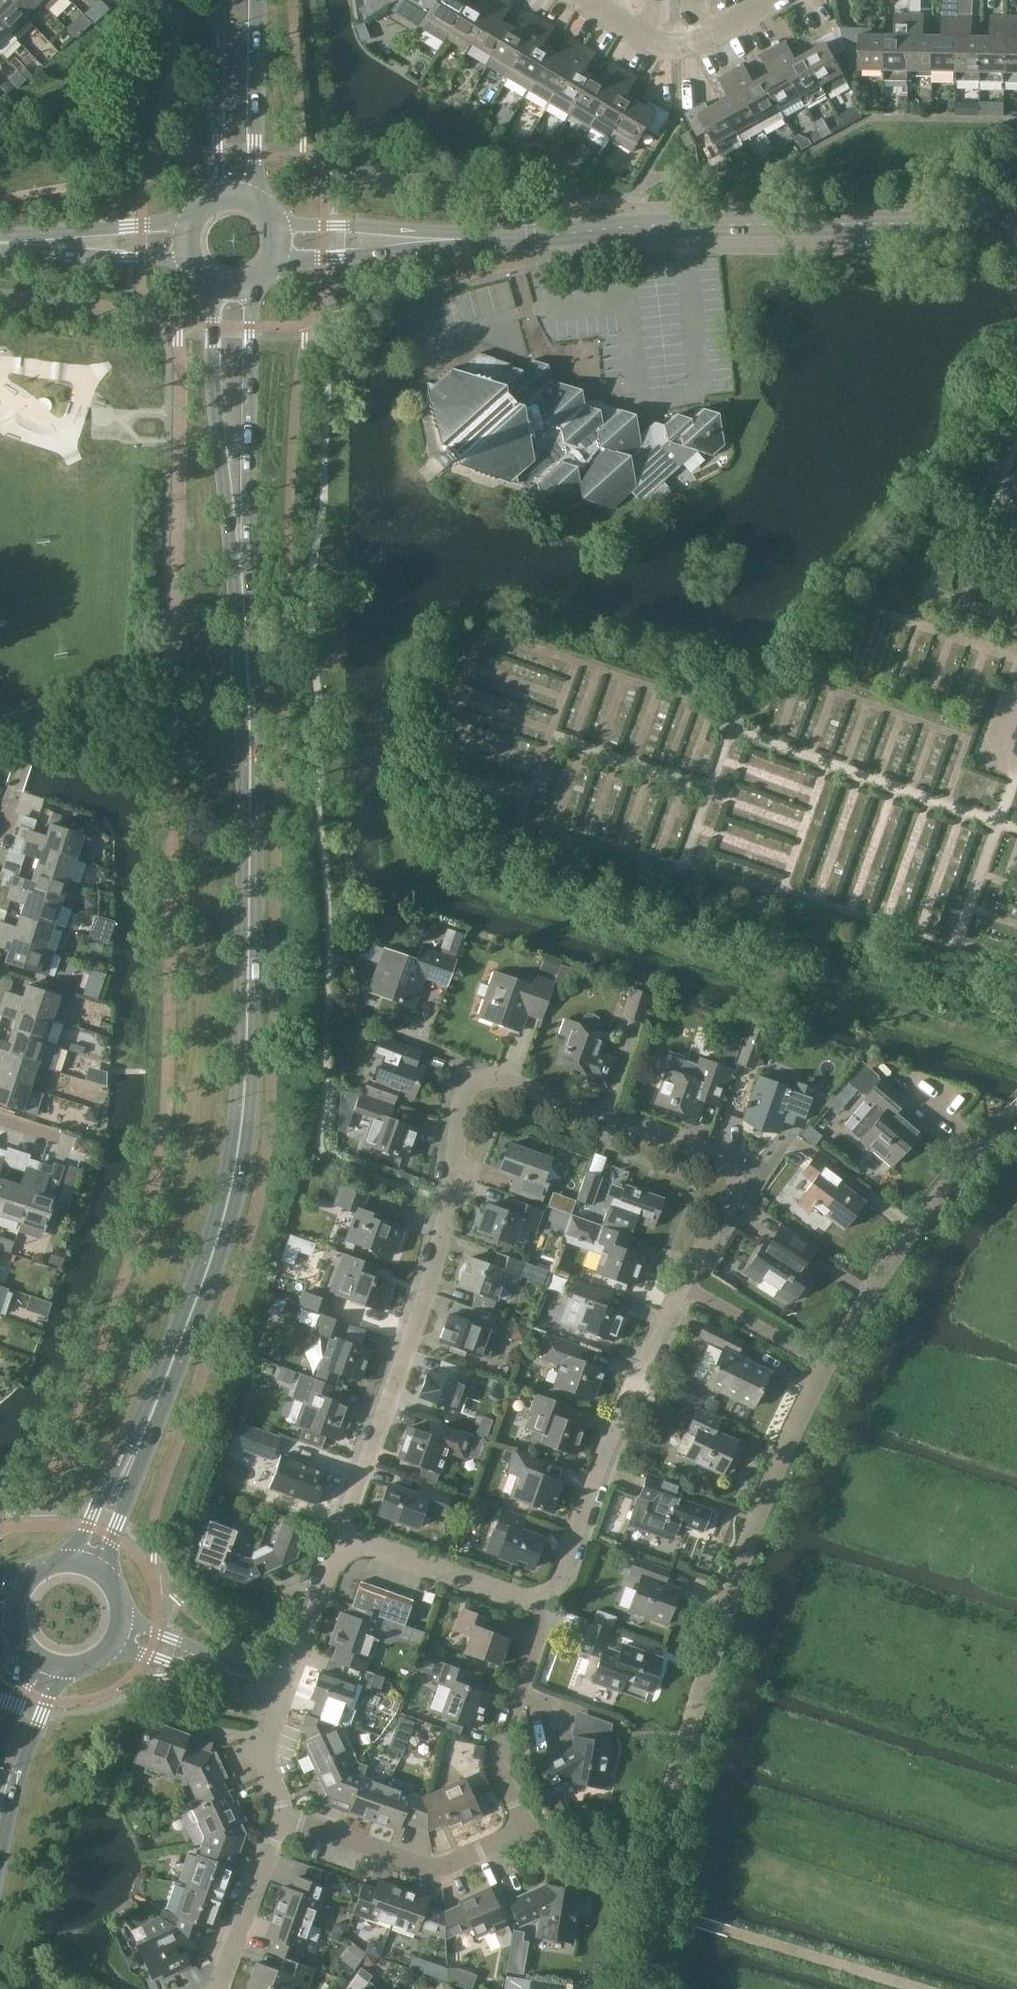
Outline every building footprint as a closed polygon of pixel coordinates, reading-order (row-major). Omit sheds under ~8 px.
[(11,33),(17,39),(33,24),(27,17),(27,18),(9,0),(0,0),(0,22),(11,33)] [(27,18),(27,17),(42,3),(40,0),(9,0),(27,18)] [(57,0),(40,0),(42,3),(48,9),(57,0)] [(109,10),(100,0),(93,7),(102,17),(109,10)] [(399,0),(372,0),(368,2),(369,5),(361,10),(366,19),(399,0)] [(448,40),(471,1),(468,0),(401,0),(399,1),(431,20),(425,30),(446,43),(448,40)] [(473,45),(500,0),(483,0),(479,7),(471,1),(448,40),(469,52),(473,45)] [(473,45),(494,57),(512,27),(503,22),(514,3),(508,0),(500,0),(473,45)] [(512,27),(494,57),(490,63),(510,75),(543,21),(531,14),(520,32),(512,27)] [(895,36),(886,35),(885,71),(885,81),(909,82),(909,75),(910,15),(896,15),(895,36)] [(924,16),(910,15),(909,75),(933,76),(933,72),(934,36),(924,36),(924,16)] [(944,36),(934,36),(933,72),(957,73),(958,16),(944,16),(944,36)] [(958,16),(957,73),(957,82),(981,83),(982,37),(972,37),(972,16),(958,16)] [(992,37),(982,37),(981,83),(1005,83),(1006,17),(992,17),(992,37)] [(1006,17),(1005,83),(1016,83),(1016,17),(1006,17)] [(510,75),(532,88),(554,51),(545,46),(555,28),(543,21),(510,75)] [(11,33),(0,22),(0,44),(11,33)] [(366,24),(357,27),(363,42),(372,39),(366,24)] [(817,49),(805,55),(827,96),(849,83),(835,57),(847,51),(841,28),(814,43),(817,49)] [(872,29),(841,28),(847,51),(852,71),(885,71),(886,35),(872,35),(872,29)] [(532,88),(552,100),(585,46),(573,38),(562,56),(554,51),(532,88)] [(786,42),(774,49),(802,98),(799,100),(804,109),(827,96),(805,55),(796,60),(786,42)] [(552,100),(573,113),(595,76),(587,71),(597,53),(585,46),(552,100)] [(772,74),(763,79),(781,110),(799,100),(802,98),(774,49),(762,56),(772,74)] [(573,113),(593,125),(626,70),(614,63),(603,81),(595,76),(573,113)] [(744,65),(732,72),(760,122),(757,123),(759,128),(765,125),(767,129),(783,120),(778,112),(781,110),(763,79),(754,83),(744,65)] [(25,68),(19,73),(27,81),(32,76),(25,68)] [(593,125),(614,138),(636,100),(628,95),(638,78),(626,70),(593,125)] [(730,97),(721,102),(743,142),(767,129),(765,125),(759,128),(757,123),(760,122),(732,72),(720,79),(730,97)] [(8,94),(15,88),(11,84),(5,84),(1,87),(8,94)] [(636,100),(614,138),(635,150),(648,129),(658,136),(671,114),(651,102),(648,107),(636,100)] [(743,142),(721,102),(710,109),(706,103),(686,114),(694,130),(698,136),(698,137),(709,131),(722,154),(743,142)] [(956,115),(980,115),(980,103),(957,103),(956,115)] [(850,110),(839,117),(840,119),(845,127),(856,121),(850,110)] [(812,138),(815,143),(824,139),(819,129),(814,132),(812,138)] [(803,150),(813,145),(810,140),(800,135),(796,138),(803,150)] [(773,167),(781,163),(775,151),(767,156),(773,167)] [(566,152),(558,166),(565,170),(568,166),(573,157),(566,152)] [(575,158),(569,167),(580,169),(583,163),(575,158)] [(427,385),(428,389),(427,391),(430,403),(428,408),(433,429),(435,429),(440,452),(434,457),(445,468),(450,464),(472,471),(473,473),(493,480),(498,479),(510,483),(511,482),(526,487),(531,482),(537,484),(541,500),(571,510),(583,500),(613,509),(637,488),(630,457),(642,447),(635,415),(607,406),(607,405),(595,401),(594,402),(583,398),(582,390),(551,380),(551,373),(541,362),(533,360),(521,371),(514,368),(509,363),(479,353),(459,371),(451,369),(432,386),(428,384),(427,383),(426,384),(427,385)] [(676,414),(664,425),(667,441),(668,441),(661,448),(664,463),(679,468),(698,451),(713,456),(725,445),(719,414),(703,409),(691,419),(676,414)] [(647,488),(659,477),(654,471),(641,482),(646,488),(647,488)] [(672,491),(659,477),(647,488),(646,488),(642,492),(655,506),(672,491)] [(54,813),(51,824),(58,827),(62,816),(54,813)] [(20,828),(16,840),(43,848),(77,859),(84,836),(50,825),(47,837),(20,828)] [(39,859),(35,871),(69,882),(77,859),(43,848),(16,840),(12,851),(39,859)] [(110,870),(100,867),(96,877),(107,880),(107,879),(107,881),(114,881),(115,881),(115,871),(114,871),(109,871),(110,870)] [(5,873),(1,885),(28,894),(62,905),(69,882),(35,871),(31,882),(5,873)] [(20,916),(54,928),(62,905),(28,894),(1,885),(0,888),(0,897),(24,905),(20,916)] [(85,898),(85,909),(96,909),(96,898),(85,898)] [(13,939),(47,950),(54,928),(20,916),(16,928),(0,922),(0,935),(13,939)] [(107,945),(113,926),(114,923),(113,922),(96,916),(88,938),(107,945)] [(0,935),(0,948),(9,951),(5,963),(47,976),(54,953),(47,951),(47,950),(13,939),(0,935)] [(420,961),(386,949),(372,987),(386,992),(384,997),(413,1007),(424,978),(447,986),(457,959),(424,947),(420,961)] [(547,955),(542,970),(558,976),(562,965),(563,960),(547,955)] [(558,976),(555,984),(567,988),(574,969),(562,965),(558,976)] [(497,1023),(514,1028),(520,1011),(543,1019),(555,984),(531,976),(528,983),(496,972),(479,1018),(496,1024),(497,1023)] [(19,1009),(19,1008),(63,1023),(70,1000),(27,985),(23,997),(0,989),(0,1002),(19,1009)] [(87,986),(84,995),(98,999),(101,990),(87,986)] [(631,990),(622,1017),(643,1024),(652,996),(631,990)] [(12,1031),(46,1042),(53,1020),(63,1023),(19,1008),(19,1009),(0,1002),(0,1015),(16,1020),(12,1031)] [(572,1022),(558,1063),(591,1075),(589,1080),(607,1087),(617,1058),(600,1052),(606,1034),(597,1031),(601,1021),(599,1017),(594,1014),(588,1014),(584,1015),(581,1025),(572,1022)] [(763,1046),(768,1033),(748,1026),(743,1039),(763,1046)] [(363,1030),(361,1037),(376,1041),(377,1034),(363,1030)] [(4,1054),(38,1065),(46,1042),(12,1031),(8,1043),(0,1040),(0,1053),(4,1054)] [(100,1046),(106,1048),(109,1039),(98,1035),(96,1040),(100,1046)] [(369,1081),(365,1095),(394,1105),(398,1093),(413,1099),(424,1068),(399,1059),(404,1046),(381,1038),(375,1056),(385,1059),(376,1084),(369,1081)] [(0,1067),(0,1078),(31,1088),(38,1065),(4,1054),(0,1053),(0,1065),(0,1067)] [(667,1070),(655,1104),(698,1119),(703,1104),(720,1109),(733,1071),(715,1064),(700,1059),(698,1065),(672,1056),(667,1070)] [(787,1113),(807,1120),(817,1090),(798,1084),(796,1090),(759,1077),(743,1120),(780,1133),(787,1113)] [(0,1078),(0,1104),(23,1111),(31,1088),(0,1078)] [(870,1129),(860,1141),(892,1167),(920,1133),(896,1112),(906,1100),(881,1080),(867,1097),(865,1099),(874,1106),(861,1122),(870,1129)] [(394,1105),(365,1095),(361,1094),(354,1110),(375,1118),(366,1144),(407,1159),(418,1129),(390,1119),(394,1106),(394,1105)] [(810,1127),(802,1136),(814,1146),(822,1137),(810,1127)] [(515,1191),(542,1200),(548,1184),(543,1182),(551,1159),(510,1145),(501,1169),(516,1175),(515,1180),(518,1181),(515,1191)] [(850,1174),(819,1151),(802,1174),(813,1182),(797,1204),(810,1214),(815,1207),(845,1229),(865,1203),(842,1186),(850,1174)] [(22,1223),(33,1189),(32,1189),(41,1162),(30,1159),(21,1185),(10,1182),(0,1212),(0,1216),(22,1223)] [(33,1189),(22,1223),(45,1231),(56,1197),(44,1193),(53,1166),(41,1162),(32,1189),(33,1189)] [(578,1200),(593,1206),(603,1177),(588,1172),(578,1200)] [(10,1182),(0,1178),(0,1212),(10,1182)] [(370,1195),(341,1184),(325,1179),(319,1196),(336,1202),(335,1204),(334,1204),(333,1205),(359,1214),(349,1242),(378,1252),(379,1248),(397,1254),(397,1253),(396,1253),(404,1230),(406,1231),(406,1229),(388,1223),(390,1218),(364,1209),(370,1195)] [(60,1202),(70,1205),(76,1188),(66,1184),(60,1202)] [(629,1232),(633,1220),(655,1228),(665,1199),(626,1186),(624,1189),(612,1185),(603,1210),(608,1212),(603,1225),(624,1232),(625,1230),(629,1232)] [(489,1205),(479,1231),(514,1244),(515,1241),(526,1245),(532,1229),(535,1231),(542,1211),(515,1201),(511,1213),(489,1205)] [(572,1215),(564,1236),(604,1251),(596,1272),(610,1277),(607,1284),(613,1286),(612,1288),(619,1290),(619,1289),(625,1291),(628,1284),(634,1286),(645,1256),(628,1250),(633,1237),(601,1226),(572,1215)] [(803,1295),(811,1283),(808,1281),(810,1277),(809,1276),(813,1269),(797,1260),(808,1242),(782,1226),(771,1243),(767,1240),(746,1274),(791,1303),(795,1297),(797,1298),(800,1293),(803,1295)] [(290,1235),(281,1261),(293,1265),(298,1251),(311,1256),(315,1244),(290,1235)] [(50,1263),(61,1267),(66,1254),(55,1250),(50,1263)] [(300,1305),(331,1316),(338,1296),(352,1301),(352,1303),(366,1307),(366,1305),(384,1311),(394,1283),(367,1274),(371,1263),(344,1254),(329,1300),(305,1292),(300,1305)] [(459,1277),(458,1279),(459,1281),(459,1282),(459,1284),(460,1284),(459,1287),(478,1293),(473,1308),(475,1308),(501,1318),(503,1312),(494,1309),(497,1300),(503,1283),(516,1288),(525,1263),(498,1254),(494,1267),(469,1258),(468,1261),(467,1261),(466,1261),(466,1262),(465,1263),(464,1264),(463,1264),(463,1265),(462,1267),(461,1267),(461,1268),(461,1269),(460,1270),(460,1271),(460,1272),(459,1273),(459,1274),(459,1275),(459,1277)] [(570,1297),(561,1322),(614,1341),(625,1312),(601,1304),(606,1291),(574,1280),(568,1297),(570,1297)] [(269,1295),(263,1310),(281,1316),(286,1302),(269,1295)] [(449,1314),(440,1341),(453,1346),(451,1351),(465,1355),(466,1350),(489,1358),(503,1319),(501,1318),(475,1308),(471,1322),(449,1314)] [(331,1338),(317,1377),(335,1384),(339,1373),(360,1381),(371,1351),(343,1341),(350,1324),(323,1315),(317,1332),(331,1338)] [(693,1378),(706,1385),(753,1408),(771,1371),(737,1355),(744,1341),(706,1322),(699,1337),(710,1342),(693,1378)] [(528,1331),(517,1326),(514,1333),(517,1339),(524,1342),(528,1331)] [(562,1365),(554,1385),(593,1399),(604,1369),(573,1358),(577,1345),(548,1335),(540,1357),(562,1365)] [(429,1371),(420,1397),(460,1412),(474,1372),(462,1367),(457,1381),(429,1371)] [(295,1373),(283,1368),(279,1379),(291,1384),(295,1373)] [(302,1374),(293,1398),(304,1402),(314,1406),(306,1429),(327,1436),(339,1440),(344,1428),(346,1429),(349,1427),(352,1420),(350,1417),(348,1416),(351,1407),(337,1402),(342,1388),(302,1374)] [(491,1396),(501,1400),(506,1386),(496,1382),(491,1396)] [(521,1390),(510,1389),(509,1399),(520,1399),(521,1390)] [(536,1432),(533,1440),(574,1455),(584,1425),(558,1416),(562,1403),(536,1393),(528,1416),(532,1417),(528,1429),(536,1432)] [(703,1410),(714,1415),(719,1403),(708,1398),(703,1410)] [(696,1435),(686,1457),(722,1474),(737,1441),(715,1431),(721,1418),(699,1408),(688,1431),(696,1435)] [(230,1446),(272,1461),(281,1436),(239,1422),(230,1446)] [(447,1453),(464,1458),(472,1435),(438,1425),(434,1437),(409,1428),(398,1459),(440,1473),(447,1453)] [(511,1497),(552,1511),(563,1481),(540,1473),(545,1460),(516,1450),(508,1472),(518,1475),(511,1497)] [(328,1472),(281,1455),(269,1488),(316,1505),(328,1472)] [(639,1468),(652,1473),(655,1464),(643,1459),(639,1468)] [(708,1530),(713,1515),(710,1513),(711,1510),(678,1498),(682,1486),(649,1474),(640,1497),(650,1500),(642,1523),(676,1535),(677,1534),(671,1532),(675,1522),(703,1532),(704,1528),(708,1530)] [(379,1514),(419,1528),(426,1507),(445,1514),(453,1491),(425,1481),(420,1495),(390,1485),(379,1514)] [(494,1530),(487,1552),(533,1568),(544,1538),(521,1530),(525,1517),(503,1509),(495,1531),(494,1530)] [(251,1559),(230,1551),(238,1531),(209,1521),(204,1536),(201,1535),(198,1545),(200,1546),(195,1561),(219,1569),(217,1575),(244,1584),(298,1558),(307,1531),(282,1523),(274,1548),(266,1546),(254,1551),(251,1559)] [(642,1576),(629,1612),(667,1625),(680,1588),(660,1581),(664,1569),(636,1559),(631,1572),(642,1576)] [(392,1579),(358,1567),(350,1589),(370,1597),(365,1611),(425,1633),(434,1607),(388,1590),(392,1579)] [(348,1665),(343,1679),(357,1683),(370,1688),(375,1674),(366,1670),(377,1638),(374,1636),(381,1617),(357,1608),(354,1617),(342,1613),(331,1644),(339,1646),(334,1660),(348,1665)] [(456,1630),(471,1636),(465,1652),(499,1664),(509,1638),(484,1629),(488,1618),(464,1609),(456,1630)] [(579,1647),(578,1650),(601,1658),(593,1682),(620,1692),(623,1682),(653,1693),(661,1671),(658,1670),(662,1659),(623,1645),(621,1653),(606,1648),(612,1629),(588,1621),(579,1647)] [(443,1662),(436,1681),(452,1687),(442,1715),(477,1727),(480,1720),(481,1720),(483,1716),(481,1716),(489,1693),(468,1686),(473,1673),(443,1662)] [(319,1692),(311,1716),(336,1725),(341,1724),(341,1721),(351,1725),(357,1710),(349,1707),(357,1683),(343,1679),(322,1671),(314,1690),(319,1692)] [(326,1793),(327,1794),(348,1771),(358,1760),(341,1724),(336,1725),(311,1716),(305,1714),(300,1730),(304,1732),(308,1739),(302,1742),(327,1793),(326,1793)] [(409,1739),(415,1723),(401,1717),(395,1734),(409,1739)] [(572,1748),(538,1767),(549,1788),(550,1789),(558,1785),(567,1780),(567,1781),(604,1788),(612,1742),(609,1742),(612,1724),(597,1719),(594,1739),(574,1736),(572,1748)] [(150,1721),(136,1761),(148,1765),(146,1771),(162,1777),(164,1771),(173,1774),(185,1742),(187,1734),(150,1721)] [(448,1722),(445,1730),(459,1735),(462,1727),(448,1722)] [(187,1734),(185,1742),(173,1774),(188,1779),(200,1805),(226,1792),(221,1781),(225,1779),(213,1752),(216,1744),(187,1734)] [(472,1758),(481,1760),(484,1747),(475,1745),(472,1758)] [(350,1812),(375,1821),(388,1785),(348,1771),(327,1794),(353,1804),(350,1812)] [(427,1796),(428,1831),(449,1821),(451,1825),(462,1820),(463,1823),(481,1815),(465,1779),(427,1796)] [(402,1821),(428,1831),(427,1796),(424,1798),(388,1785),(375,1821),(399,1830),(402,1821)] [(208,1836),(206,1843),(235,1853),(242,1834),(237,1822),(243,1819),(235,1801),(231,1802),(226,1792),(200,1805),(189,1810),(189,1812),(190,1813),(191,1817),(193,1819),(196,1821),(199,1822),(202,1823),(208,1836)] [(567,1805),(555,1811),(559,1819),(571,1813),(567,1805)] [(197,1854),(187,1884),(220,1896),(224,1885),(228,1886),(235,1868),(231,1866),(235,1853),(206,1843),(201,1856),(197,1854)] [(283,1886),(275,1911),(310,1924),(319,1900),(320,1901),(326,1887),(297,1876),(292,1890),(283,1886)] [(368,1916),(391,1924),(404,1888),(380,1880),(376,1888),(363,1884),(353,1912),(367,1918),(368,1916)] [(181,1916),(177,1926),(198,1947),(206,1925),(214,1928),(220,1909),(216,1908),(220,1896),(187,1884),(176,1915),(181,1916)] [(509,1902),(518,1924),(534,1917),(541,1918),(538,1934),(572,1940),(580,1890),(546,1885),(509,1902)] [(418,1928),(446,1937),(444,1912),(426,1906),(429,1897),(404,1888),(391,1924),(416,1933),(418,1928)] [(444,1912),(446,1937),(472,1925),(477,1936),(493,1929),(502,1949),(509,1946),(512,1936),(491,1890),(480,1895),(478,1891),(460,1900),(462,1903),(444,1912)] [(138,1892),(135,1898),(145,1902),(147,1897),(138,1892)] [(270,1952),(280,1955),(299,1962),(304,1948),(302,1947),(310,1924),(275,1911),(266,1936),(275,1939),(270,1952)] [(335,1925),(333,1931),(344,1935),(348,1924),(341,1922),(335,1925)] [(198,1947),(177,1926),(138,1944),(153,1977),(163,1972),(165,1976),(190,1964),(185,1953),(198,1947)] [(523,1941),(525,1932),(514,1930),(506,1972),(523,1974),(528,1942),(523,1941)] [(369,1944),(366,1952),(379,1956),(383,1944),(375,1941),(369,1944)] [(130,1955),(125,1958),(129,1968),(139,1963),(137,1958),(130,1955)] [(299,1962),(280,1955),(276,1968),(257,1962),(247,1988),(292,1988),(294,1982),(308,1986),(315,1967),(299,1962)] [(377,1959),(368,1955),(364,1964),(369,1966),(375,1964),(377,1959)] [(448,1982),(447,1970),(438,1966),(434,1977),(448,1982)] [(377,1986),(368,1980),(372,1975),(362,1967),(344,1988),(374,1988),(377,1986)] [(447,1970),(448,1982),(460,1986),(459,1969),(447,1969),(447,1970)]
